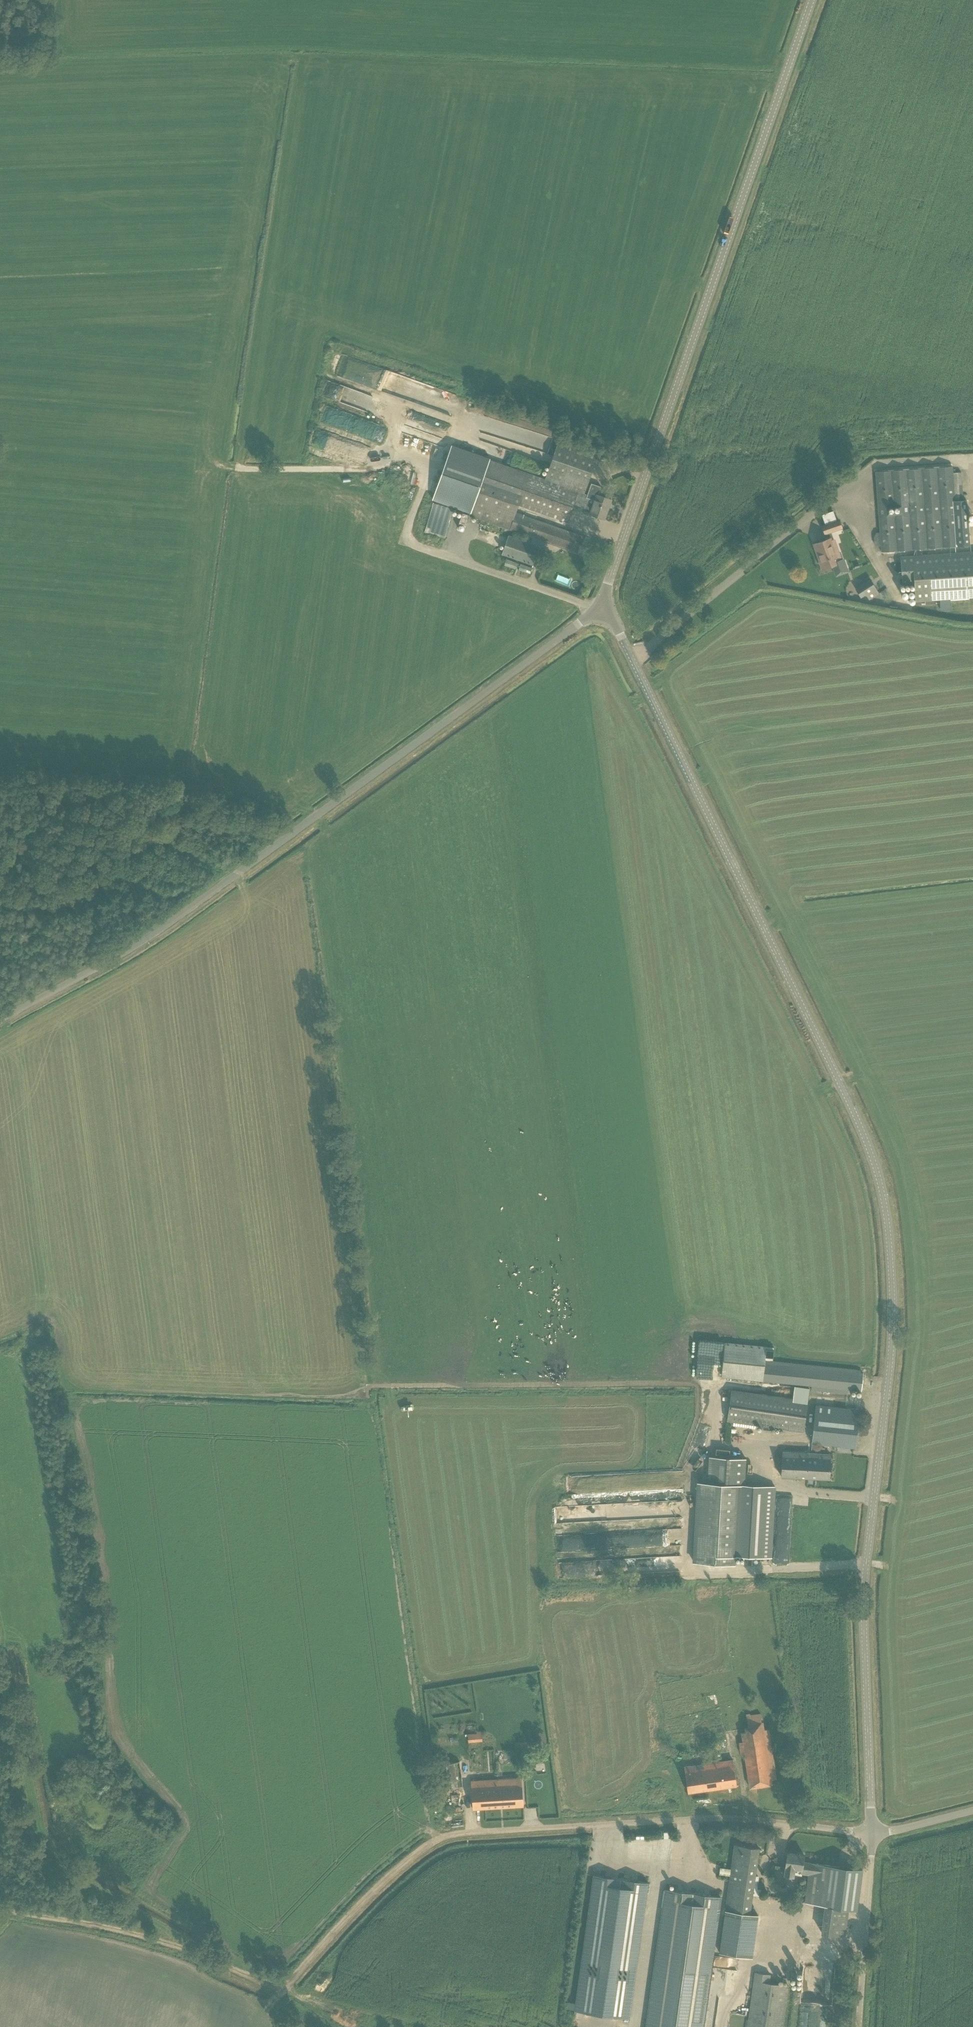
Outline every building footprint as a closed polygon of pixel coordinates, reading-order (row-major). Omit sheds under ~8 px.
[(325,411),(321,425),(370,436),(373,422),(325,411)] [(432,447),(439,433),(417,423),(411,438),(432,447)] [(315,431),(310,444),(357,462),(362,450),(315,431)] [(438,483),(432,499),(470,513),(469,516),(526,536),(525,541),(531,543),(533,538),(577,553),(582,536),(516,513),(518,505),(567,522),(573,504),(591,510),(589,514),(600,518),(604,520),(605,519),(611,500),(598,495),(601,487),(591,483),(587,495),(584,494),(599,451),(589,448),(560,438),(546,478),(546,480),(489,459),(490,458),(451,444),(438,483)] [(876,533),(874,537),(874,545),(876,547),(881,546),(881,552),(916,550),(916,555),(922,555),(922,549),(958,547),(970,546),(967,501),(963,501),(961,472),(953,473),(953,466),(875,472),(879,533),(876,533)] [(821,526),(825,535),(843,529),(840,520),(837,521),(833,511),(821,515),(825,525),(821,526)] [(831,538),(825,540),(815,544),(820,556),(818,556),(822,569),(839,563),(831,538)] [(900,557),(902,585),(914,584),(915,602),(972,598),(972,551),(922,555),(916,555),(900,557)] [(515,564),(513,569),(524,573),(526,567),(515,564)] [(878,593),(871,581),(868,582),(856,589),(861,598),(866,594),(869,599),(878,593)] [(725,1342),(721,1376),(790,1384),(811,1386),(811,1390),(847,1394),(847,1389),(851,1390),(861,1391),(863,1373),(853,1372),(792,1366),(772,1364),(772,1361),(773,1347),(766,1346),(725,1342)] [(727,1421),(788,1430),(803,1432),(807,1390),(793,1388),(792,1398),(732,1389),(727,1421)] [(813,1443),(845,1446),(855,1447),(859,1410),(817,1405),(813,1443)] [(728,1441),(729,1425),(720,1425),(720,1441),(728,1441)] [(782,1452),(781,1476),(829,1479),(830,1454),(782,1452)] [(735,1564),(736,1557),(771,1558),(773,1486),(744,1485),(746,1458),(709,1456),(707,1483),(697,1482),(692,1562),(735,1564)] [(591,1520),(591,1507),(571,1507),(571,1520),(591,1520)] [(563,1535),(563,1549),(594,1548),(594,1534),(563,1535)] [(675,1558),(656,1558),(656,1572),(675,1572),(675,1558)] [(558,1563),(558,1575),(603,1575),(603,1563),(558,1563)] [(743,1742),(739,1742),(741,1755),(745,1754),(749,1788),(772,1785),(771,1779),(764,1730),(762,1722),(761,1722),(760,1714),(750,1716),(746,1716),(748,1726),(749,1731),(745,1732),(742,1732),(741,1732),(743,1742)] [(476,1734),(467,1735),(468,1743),(481,1742),(480,1734),(476,1734)] [(432,1765),(433,1780),(435,1789),(462,1786),(459,1761),(432,1765)] [(684,1768),(686,1783),(688,1793),(737,1786),(733,1761),(684,1768)] [(497,1779),(471,1781),(473,1808),(523,1805),(522,1779),(497,1781),(497,1779)] [(725,1910),(719,1953),(752,1957),(758,1915),(750,1914),(750,1913),(757,1858),(759,1848),(734,1845),(733,1855),(725,1910)] [(775,1865),(773,1883),(783,1885),(784,1874),(786,1874),(787,1876),(790,1876),(791,1875),(794,1875),(794,1874),(802,1875),(802,1873),(811,1874),(810,1877),(807,1903),(815,1904),(824,1905),(830,1865),(803,1862),(804,1855),(787,1852),(786,1862),(785,1866),(775,1865)] [(830,1865),(824,1905),(848,1909),(857,1910),(862,1870),(830,1865)] [(593,1875),(575,2011),(629,2019),(648,1883),(593,1875)] [(720,1897),(666,1889),(647,2026),(702,2026),(720,1897)] [(746,2026),(782,2026),(788,1986),(769,1983),(771,1974),(754,1972),(746,2026)]
